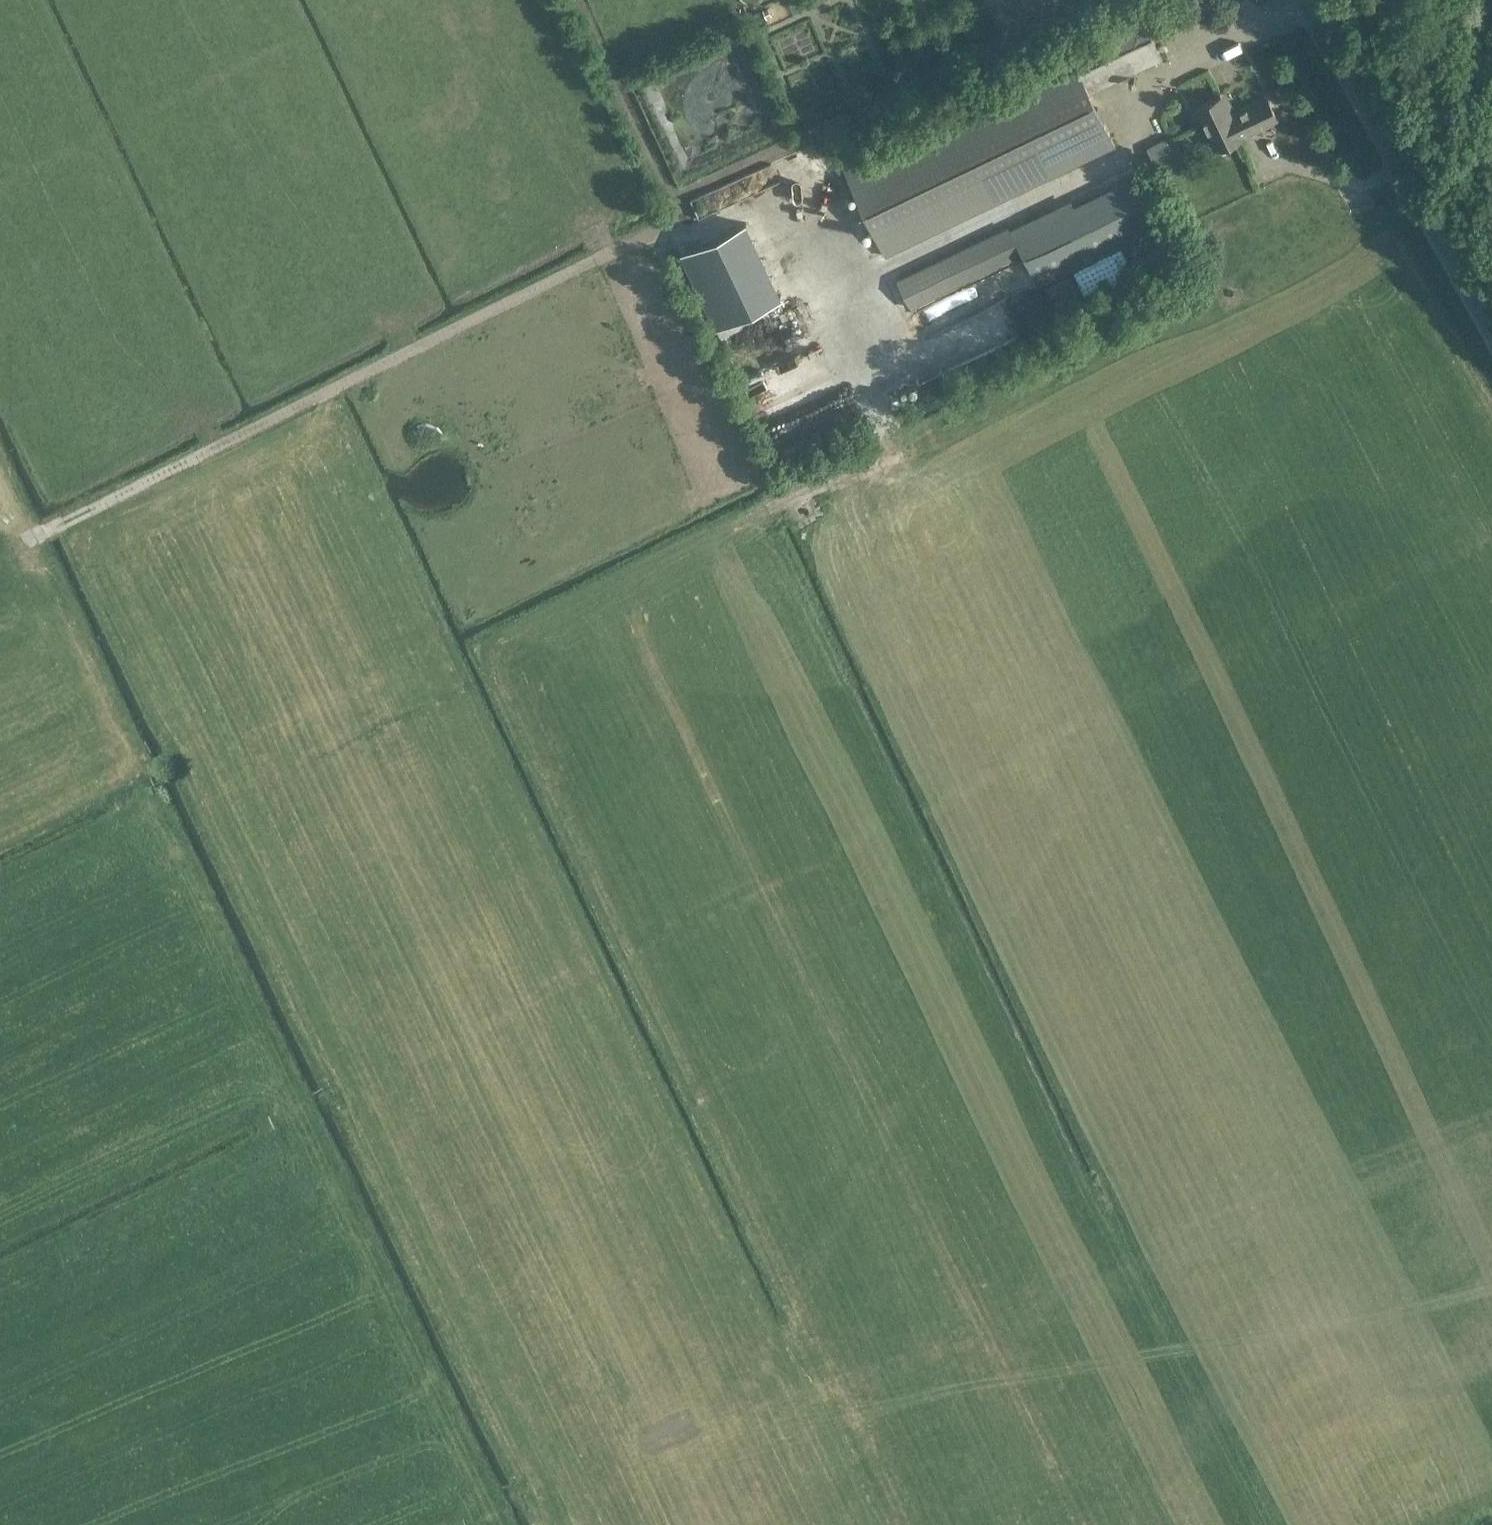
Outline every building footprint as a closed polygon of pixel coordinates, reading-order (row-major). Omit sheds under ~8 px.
[(843,164),(886,255),(1009,198),(1115,146),(1090,91),(1163,56),(1152,34),(1140,10),(1055,51),(1056,53),(991,83),(995,91),(843,164)] [(1227,108),(1221,95),(1195,107),(1215,148),(1241,136),(1238,132),(1242,130),(1245,134),(1278,118),(1267,95),(1234,110),(1232,106),(1227,108)] [(1166,137),(1147,146),(1162,178),(1188,166),(1177,143),(1170,146),(1166,137)] [(1134,185),(1105,199),(1126,243),(1155,228),(1134,185)] [(1039,284),(1126,243),(1105,199),(1018,241),(1039,284)] [(745,223),(681,252),(717,329),(780,299),(745,223)] [(897,278),(910,309),(1022,254),(1008,226),(897,278)]
